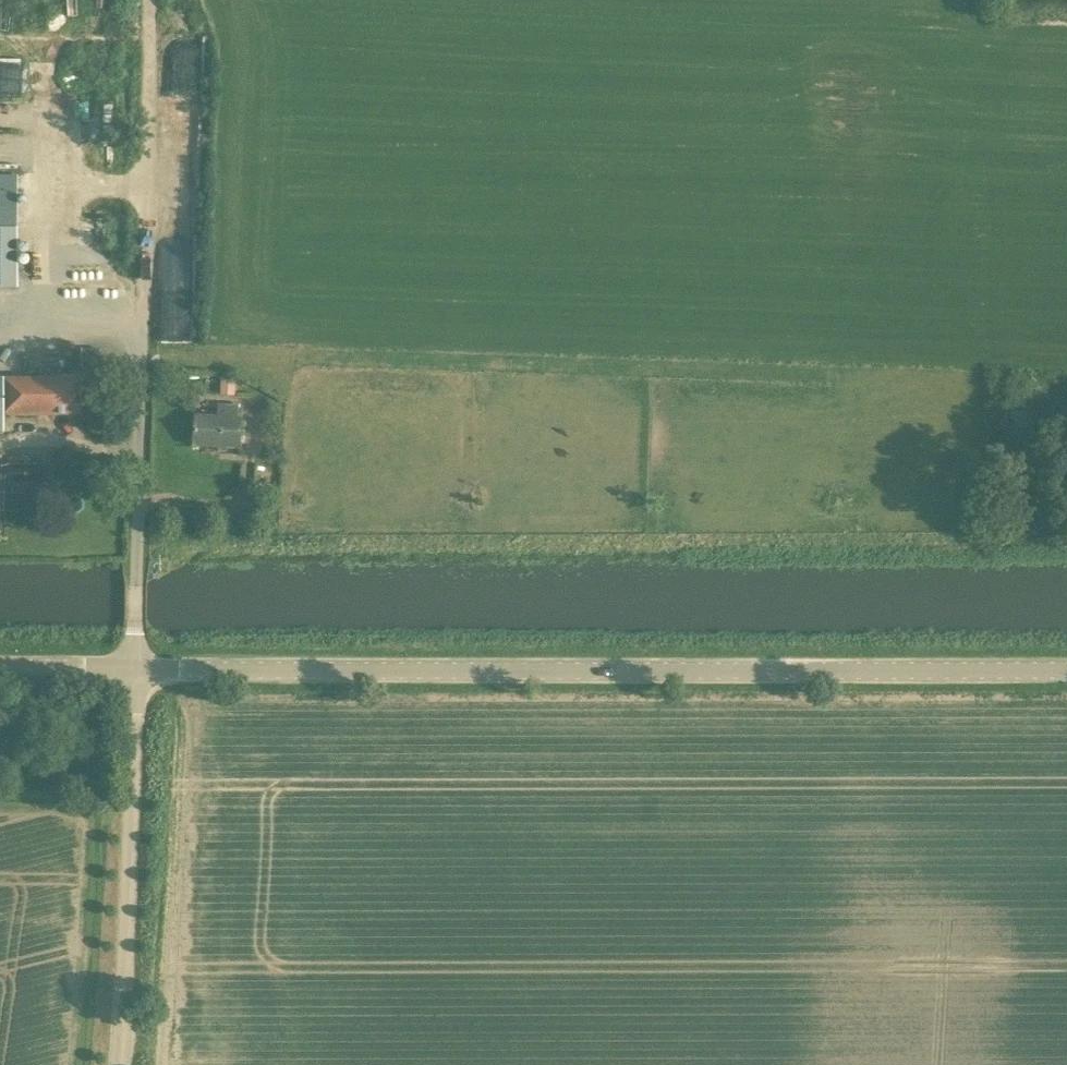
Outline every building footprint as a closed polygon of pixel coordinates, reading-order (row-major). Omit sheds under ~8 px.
[(113,31),(114,12),(83,12),(82,30),(113,31)] [(79,107),(77,172),(116,174),(117,134),(96,133),(97,122),(98,122),(99,107),(79,107)] [(17,286),(17,176),(0,176),(0,286),(17,286)] [(3,431),(3,414),(83,413),(82,400),(89,400),(88,390),(82,390),(82,376),(3,377),(3,378),(0,378),(0,431),(3,431)] [(220,390),(235,390),(235,377),(220,377),(220,390)] [(195,415),(193,445),(239,447),(240,418),(237,417),(238,406),(218,405),(217,416),(195,415)] [(26,465),(1,465),(1,473),(0,474),(0,511),(4,511),(4,482),(26,482),(26,465)]
